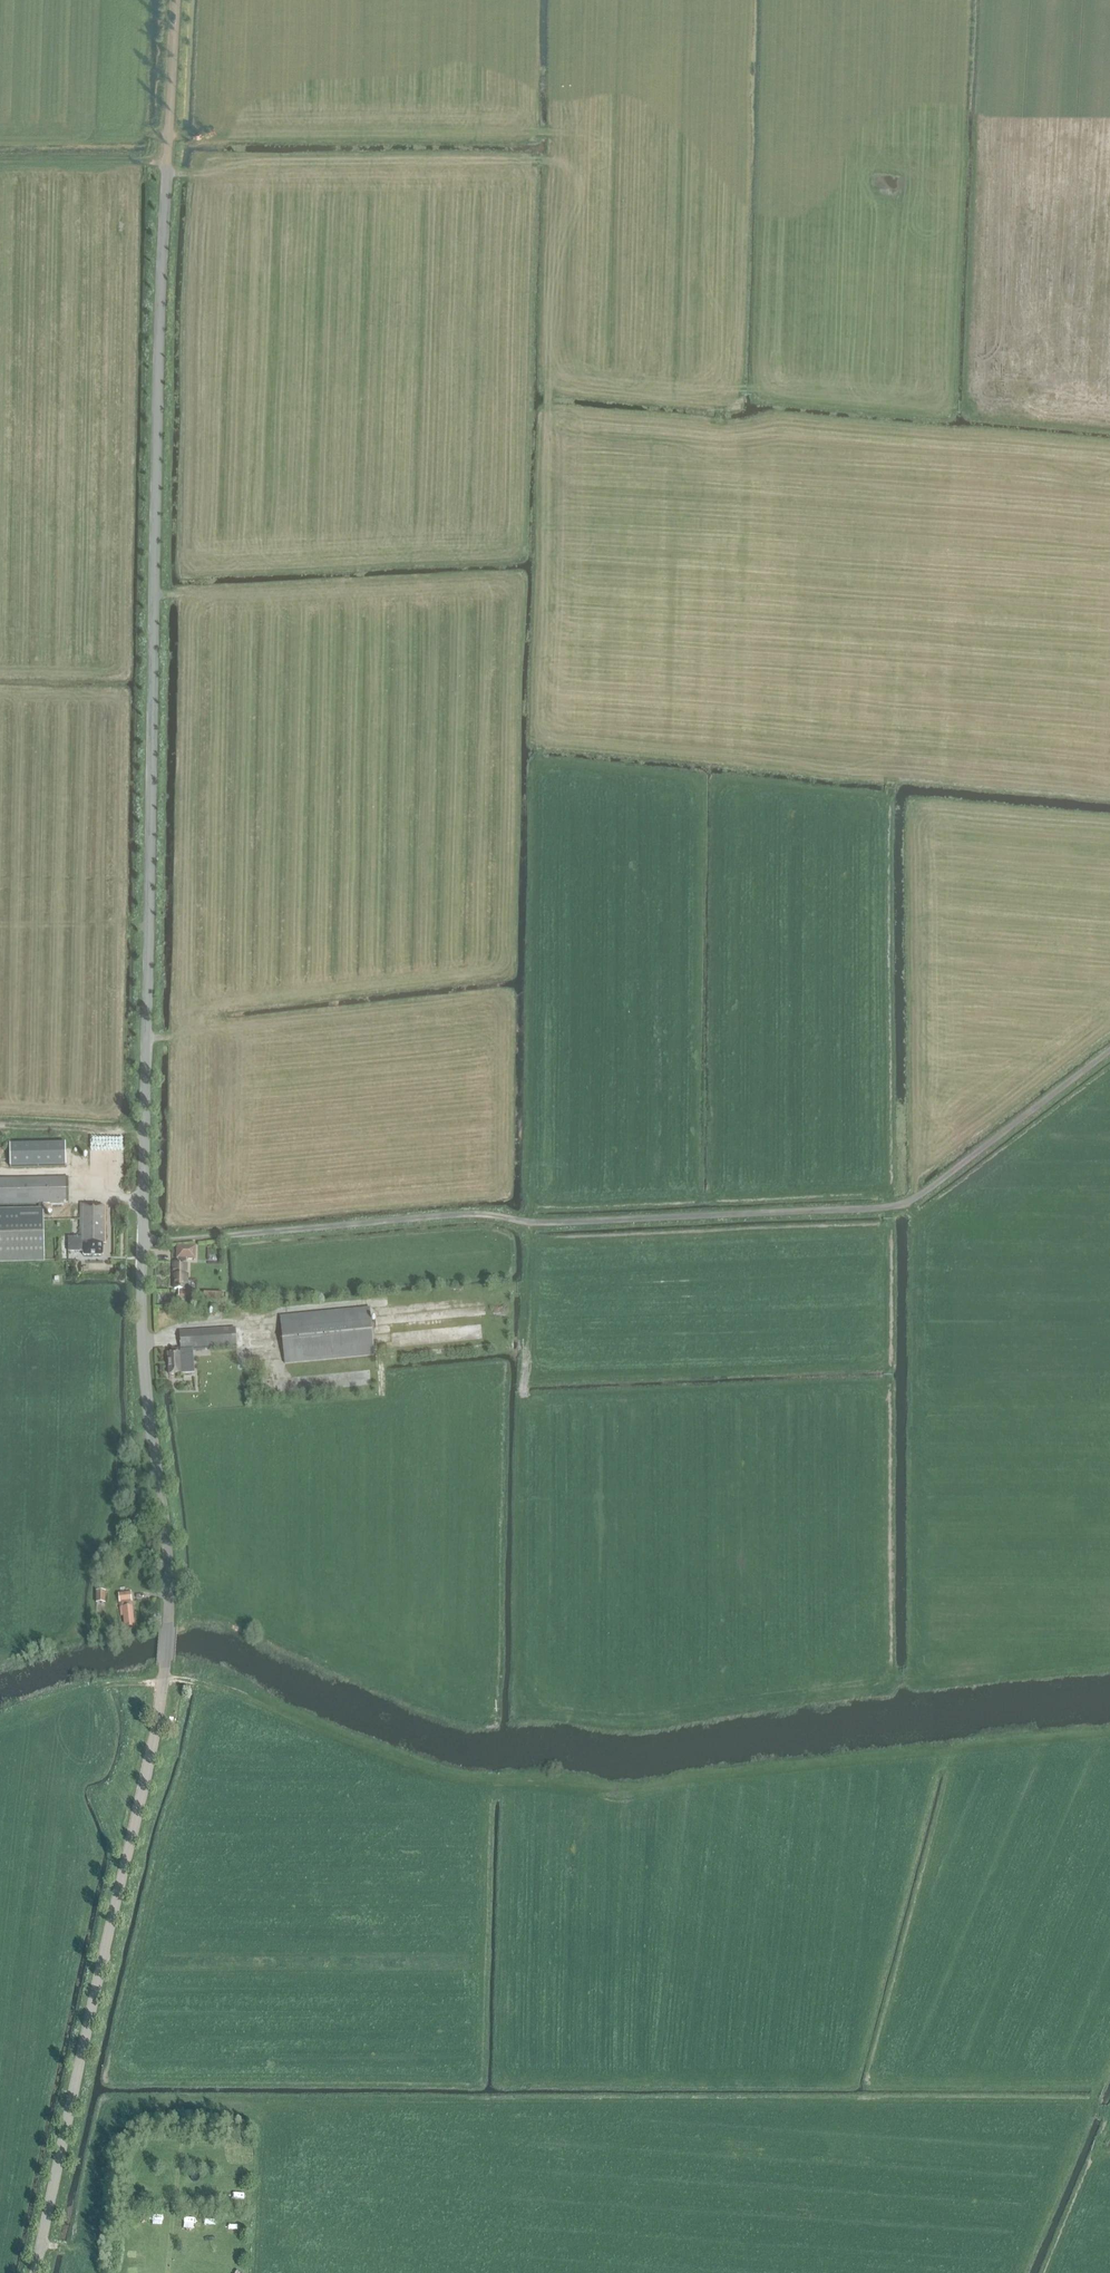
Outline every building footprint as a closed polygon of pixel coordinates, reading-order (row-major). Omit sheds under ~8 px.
[(65,1166),(65,1143),(9,1144),(10,1167),(65,1166)] [(40,1210),(0,1211),(0,1260),(45,1259),(44,1203),(69,1202),(69,1178),(0,1179),(0,1203),(40,1203),(40,1210)] [(69,1237),(69,1251),(83,1251),(83,1255),(102,1255),(102,1243),(106,1243),(106,1206),(98,1206),(98,1204),(81,1204),(81,1237),(69,1237)] [(173,1274),(175,1274),(175,1288),(187,1288),(187,1275),(187,1259),(195,1259),(195,1247),(178,1247),(178,1262),(173,1262),(173,1274)] [(178,1303),(190,1303),(191,1303),(191,1290),(178,1290),(177,1302),(178,1303)] [(367,1311),(275,1319),(279,1363),(372,1355),(367,1311)] [(182,1365),(183,1375),(194,1374),(230,1372),(228,1347),(235,1347),(234,1328),(178,1332),(180,1350),(176,1350),(176,1353),(168,1354),(169,1374),(181,1373),(180,1365),(182,1365)] [(96,1604),(104,1604),(104,1593),(96,1593),(96,1604)] [(123,1617),(124,1629),(134,1628),(132,1609),(130,1609),(130,1603),(131,1603),(130,1594),(118,1595),(120,1617),(123,1617)]
